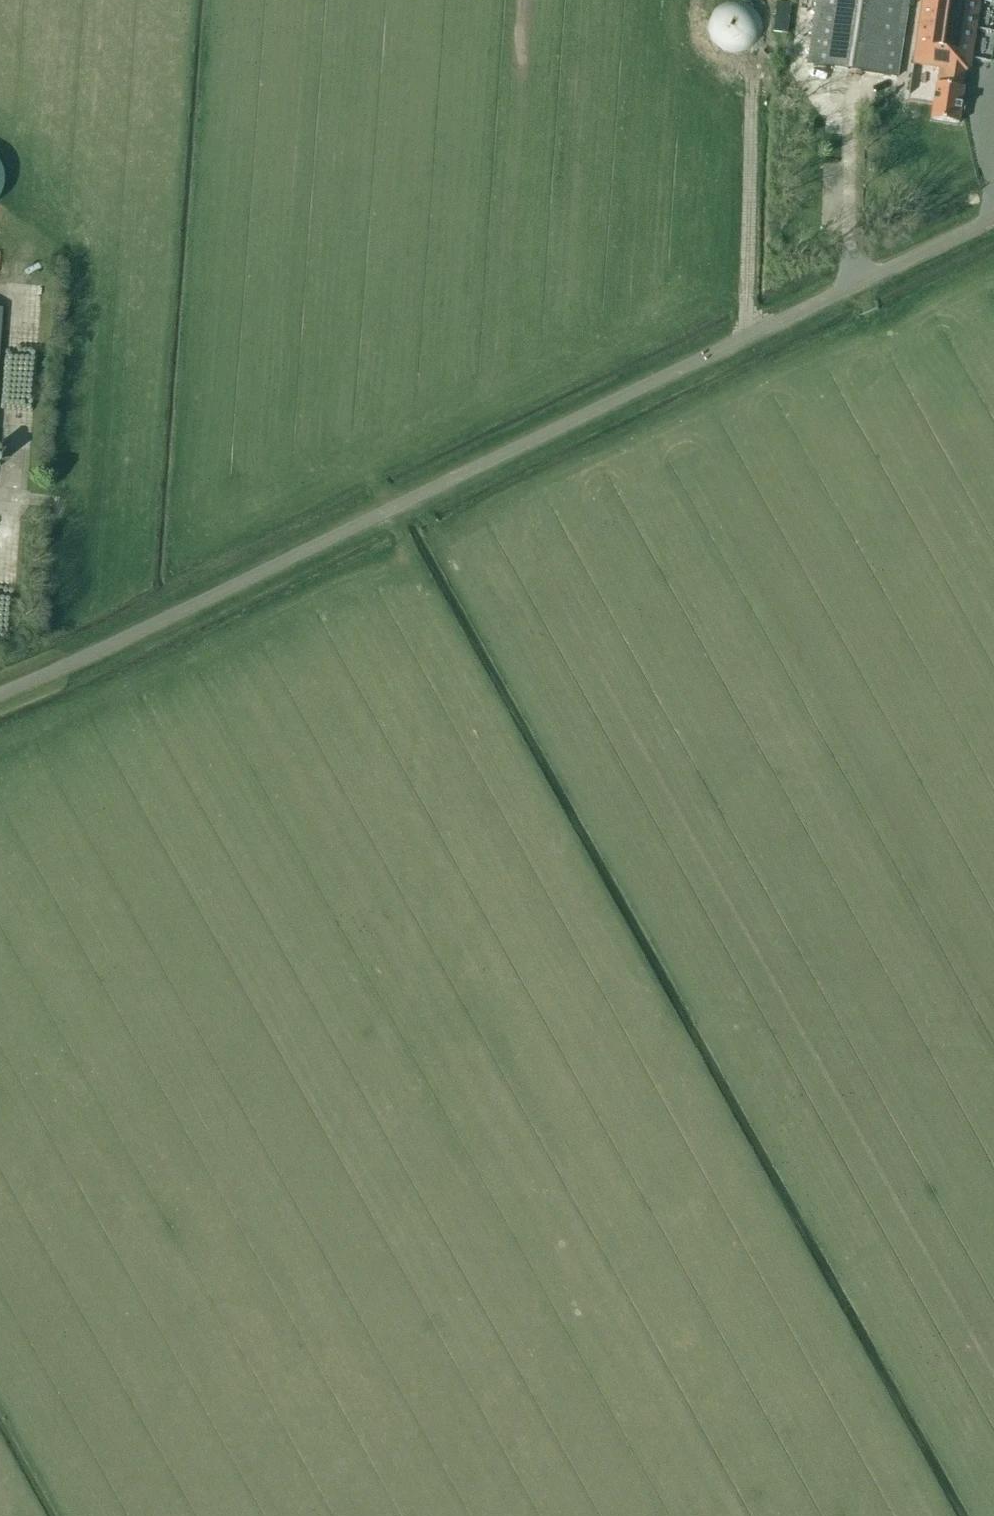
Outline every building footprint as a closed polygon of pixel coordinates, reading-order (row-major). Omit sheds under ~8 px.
[(909,0),(818,0),(808,64),(897,77),(909,0)] [(914,64),(940,68),(933,119),(960,123),(965,88),(964,87),(966,72),(970,72),(975,40),(979,13),(981,0),(924,0),(914,64)] [(730,1),(727,2),(723,3),(720,5),(717,7),(716,8),(714,11),(712,14),(711,16),(710,18),(710,20),(709,23),(709,27),(709,29),(709,33),(710,35),(712,39),(713,41),(715,44),(718,47),(721,49),(723,50),(726,52),(730,53),(731,53),(734,53),(737,53),(739,53),(742,52),(745,51),(748,50),(750,48),(753,46),(755,43),(757,40),(759,37),(760,35),(760,33),(760,30),(760,27),(760,25),(760,23),(759,19),(757,16),(755,13),(753,11),(751,8),(747,6),(744,4),(741,2),(739,2),(736,1),(733,1),(730,1)]
